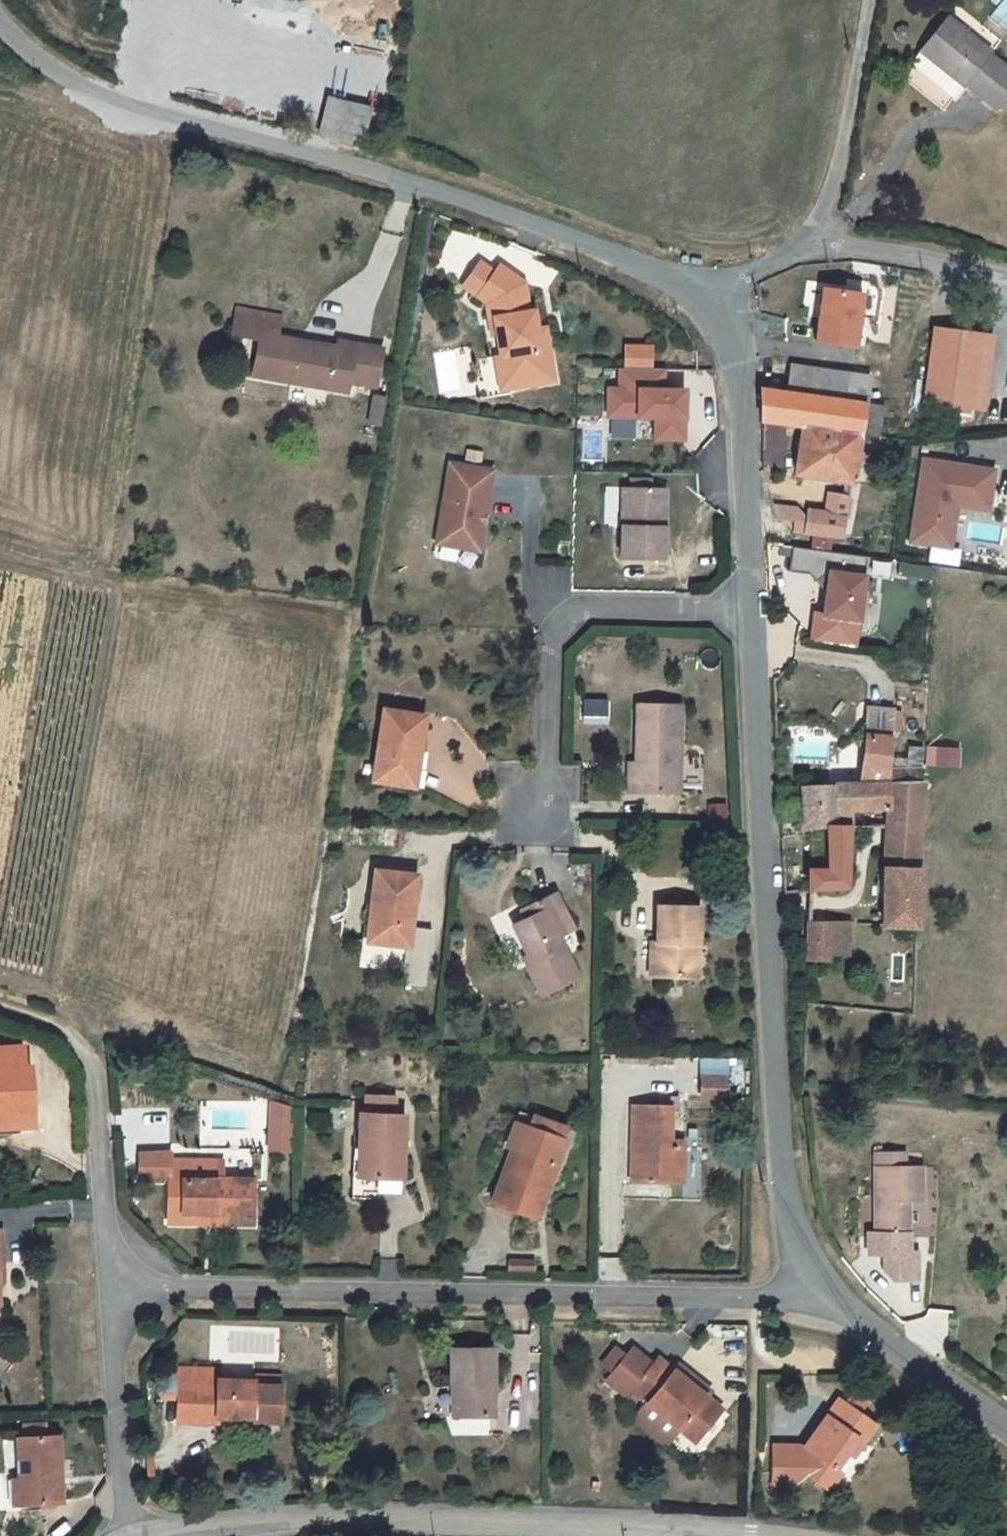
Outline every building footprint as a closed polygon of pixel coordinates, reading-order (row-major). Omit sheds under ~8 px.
[(1006,110),(1006,94),(942,37),(914,70),(988,133),(1006,110)] [(319,135),(364,146),(374,107),(329,96),(319,135)] [(464,286),(478,296),(494,272),(480,262),(464,286)] [(494,272),(478,296),(487,303),(490,319),(495,319),(498,335),(502,356),(502,357),(508,356),(514,388),(556,380),(550,348),(541,349),(538,329),(534,310),(530,311),(524,283),(499,265),(494,272)] [(861,351),(870,293),(825,286),(815,343),(861,351)] [(259,341),(254,375),(350,390),(351,381),(378,385),(384,349),(338,342),(337,348),(277,338),(280,317),(236,309),(232,336),(259,341)] [(546,328),(538,329),(541,349),(550,348),(546,328)] [(502,356),(497,357),(503,390),(514,388),(508,356),(502,357),(502,356)] [(926,358),(916,431),(965,438),(976,364),(926,358)] [(986,366),(976,364),(965,438),(976,440),(986,366)] [(621,376),(621,396),(646,397),(646,377),(621,376)] [(780,395),(776,421),(753,417),(754,448),(791,454),(784,502),(842,512),(844,495),(857,497),(859,483),(847,482),(849,467),(855,434),(860,406),(837,404),(780,395)] [(387,397),(374,396),(370,422),(383,424),(387,397)] [(874,438),(855,434),(849,467),(868,471),(874,438)] [(919,457),(909,543),(956,548),(960,509),(994,513),(999,465),(919,457)] [(450,464),(436,544),(463,548),(465,538),(480,541),(483,524),(479,524),(481,513),(485,513),(492,471),(450,464)] [(625,490),(624,559),(667,560),(668,491),(625,490)] [(837,529),(801,524),(796,561),(832,567),(837,529)] [(465,538),(463,548),(479,551),(480,541),(465,538)] [(930,549),(930,563),(962,564),(962,550),(930,549)] [(614,692),(583,693),(582,705),(615,704),(614,692)] [(678,702),(635,702),(636,758),(637,791),(679,791),(678,702)] [(407,782),(413,744),(421,746),(426,711),(383,704),(372,777),(407,782)] [(841,804),(888,804),(889,774),(889,764),(890,728),(848,727),(847,746),(855,746),(855,777),(841,777),(841,804)] [(413,744),(407,782),(422,785),(428,747),(421,746),(413,744)] [(930,744),(927,765),(960,769),(963,747),(930,744)] [(637,791),(636,758),(628,757),(629,792),(637,791)] [(920,924),(923,775),(889,774),(888,804),(887,823),(885,924),(920,924)] [(842,885),(841,804),(841,777),(800,777),(802,822),(821,822),(822,858),(808,859),(806,885),(842,885)] [(370,901),(377,902),(373,940),(408,943),(415,870),(372,866),(370,901)] [(540,907),(522,916),(510,923),(531,959),(524,962),(542,994),(578,975),(556,934),(572,926),(551,890),(536,897),(540,907)] [(522,916),(540,907),(536,897),(518,906),(522,916)] [(373,940),(377,902),(370,901),(362,900),(358,939),(373,940)] [(697,907),(656,907),(656,943),(649,943),(649,975),(696,976),(697,907)] [(847,916),(808,916),(807,957),(846,957),(847,916)] [(34,1122),(30,1059),(23,1059),(23,1037),(0,1039),(0,1131),(6,1130),(6,1123),(34,1122)] [(726,1077),(698,1079),(697,1099),(726,1098),(726,1077)] [(362,1092),(362,1107),(390,1108),(390,1093),(362,1092)] [(631,1178),(674,1179),(674,1139),(670,1138),(670,1098),(632,1098),(631,1178)] [(268,1153),(293,1155),(298,1105),(272,1103),(268,1153)] [(399,1173),(400,1108),(390,1108),(362,1107),(357,1107),(356,1144),(351,1143),(350,1173),(399,1173)] [(501,1172),(491,1205),(536,1220),(565,1127),(515,1113),(511,1126),(522,1129),(508,1174),(501,1172)] [(508,1151),(501,1172),(508,1174),(522,1129),(511,1126),(504,1149),(508,1151)] [(674,1179),(684,1178),(683,1132),(674,1132),(674,1139),(674,1179)] [(172,1149),(140,1148),(139,1173),(171,1174),(169,1208),(217,1210),(216,1222),(254,1224),(257,1180),(225,1179),(226,1159),(172,1155),(172,1149)] [(904,1148),(874,1148),(875,1230),(907,1230),(907,1197),(921,1197),(920,1163),(904,1162),(904,1148)] [(350,1173),(351,1194),(369,1194),(369,1189),(399,1188),(399,1173),(350,1173)] [(216,1222),(217,1210),(169,1208),(168,1220),(216,1222)] [(510,1259),(510,1272),(537,1272),(537,1259),(510,1259)] [(448,1382),(457,1383),(457,1415),(493,1415),(492,1347),(449,1347),(448,1382)] [(685,1430),(703,1441),(726,1407),(710,1395),(693,1383),(696,1378),(678,1366),(674,1371),(658,1360),(653,1367),(632,1352),(608,1388),(631,1403),(635,1396),(649,1405),(637,1423),(674,1448),(685,1430)] [(280,1384),(251,1384),(251,1379),(214,1379),(214,1371),(175,1371),(176,1424),(215,1424),(215,1416),(239,1416),(253,1416),(253,1420),(280,1421),(280,1384)] [(280,1384),(280,1371),(251,1371),(251,1379),(251,1384),(280,1384)] [(714,1390),(696,1378),(693,1383),(710,1395),(714,1390)] [(457,1383),(448,1382),(447,1416),(457,1415),(457,1383)] [(831,1409),(836,1413),(848,1397),(843,1394),(831,1409)] [(879,1419),(848,1397),(836,1413),(831,1409),(808,1441),(818,1448),(804,1465),(830,1485),(843,1467),(836,1461),(848,1446),(859,1433),(866,1437),(879,1419)] [(215,1424),(239,1424),(239,1416),(215,1416),(215,1424)] [(859,1433),(848,1446),(855,1451),(866,1437),(859,1433)] [(17,1476),(18,1503),(34,1503),(57,1502),(55,1434),(16,1434),(17,1476)] [(18,1503),(17,1476),(4,1476),(5,1503),(18,1503)]
